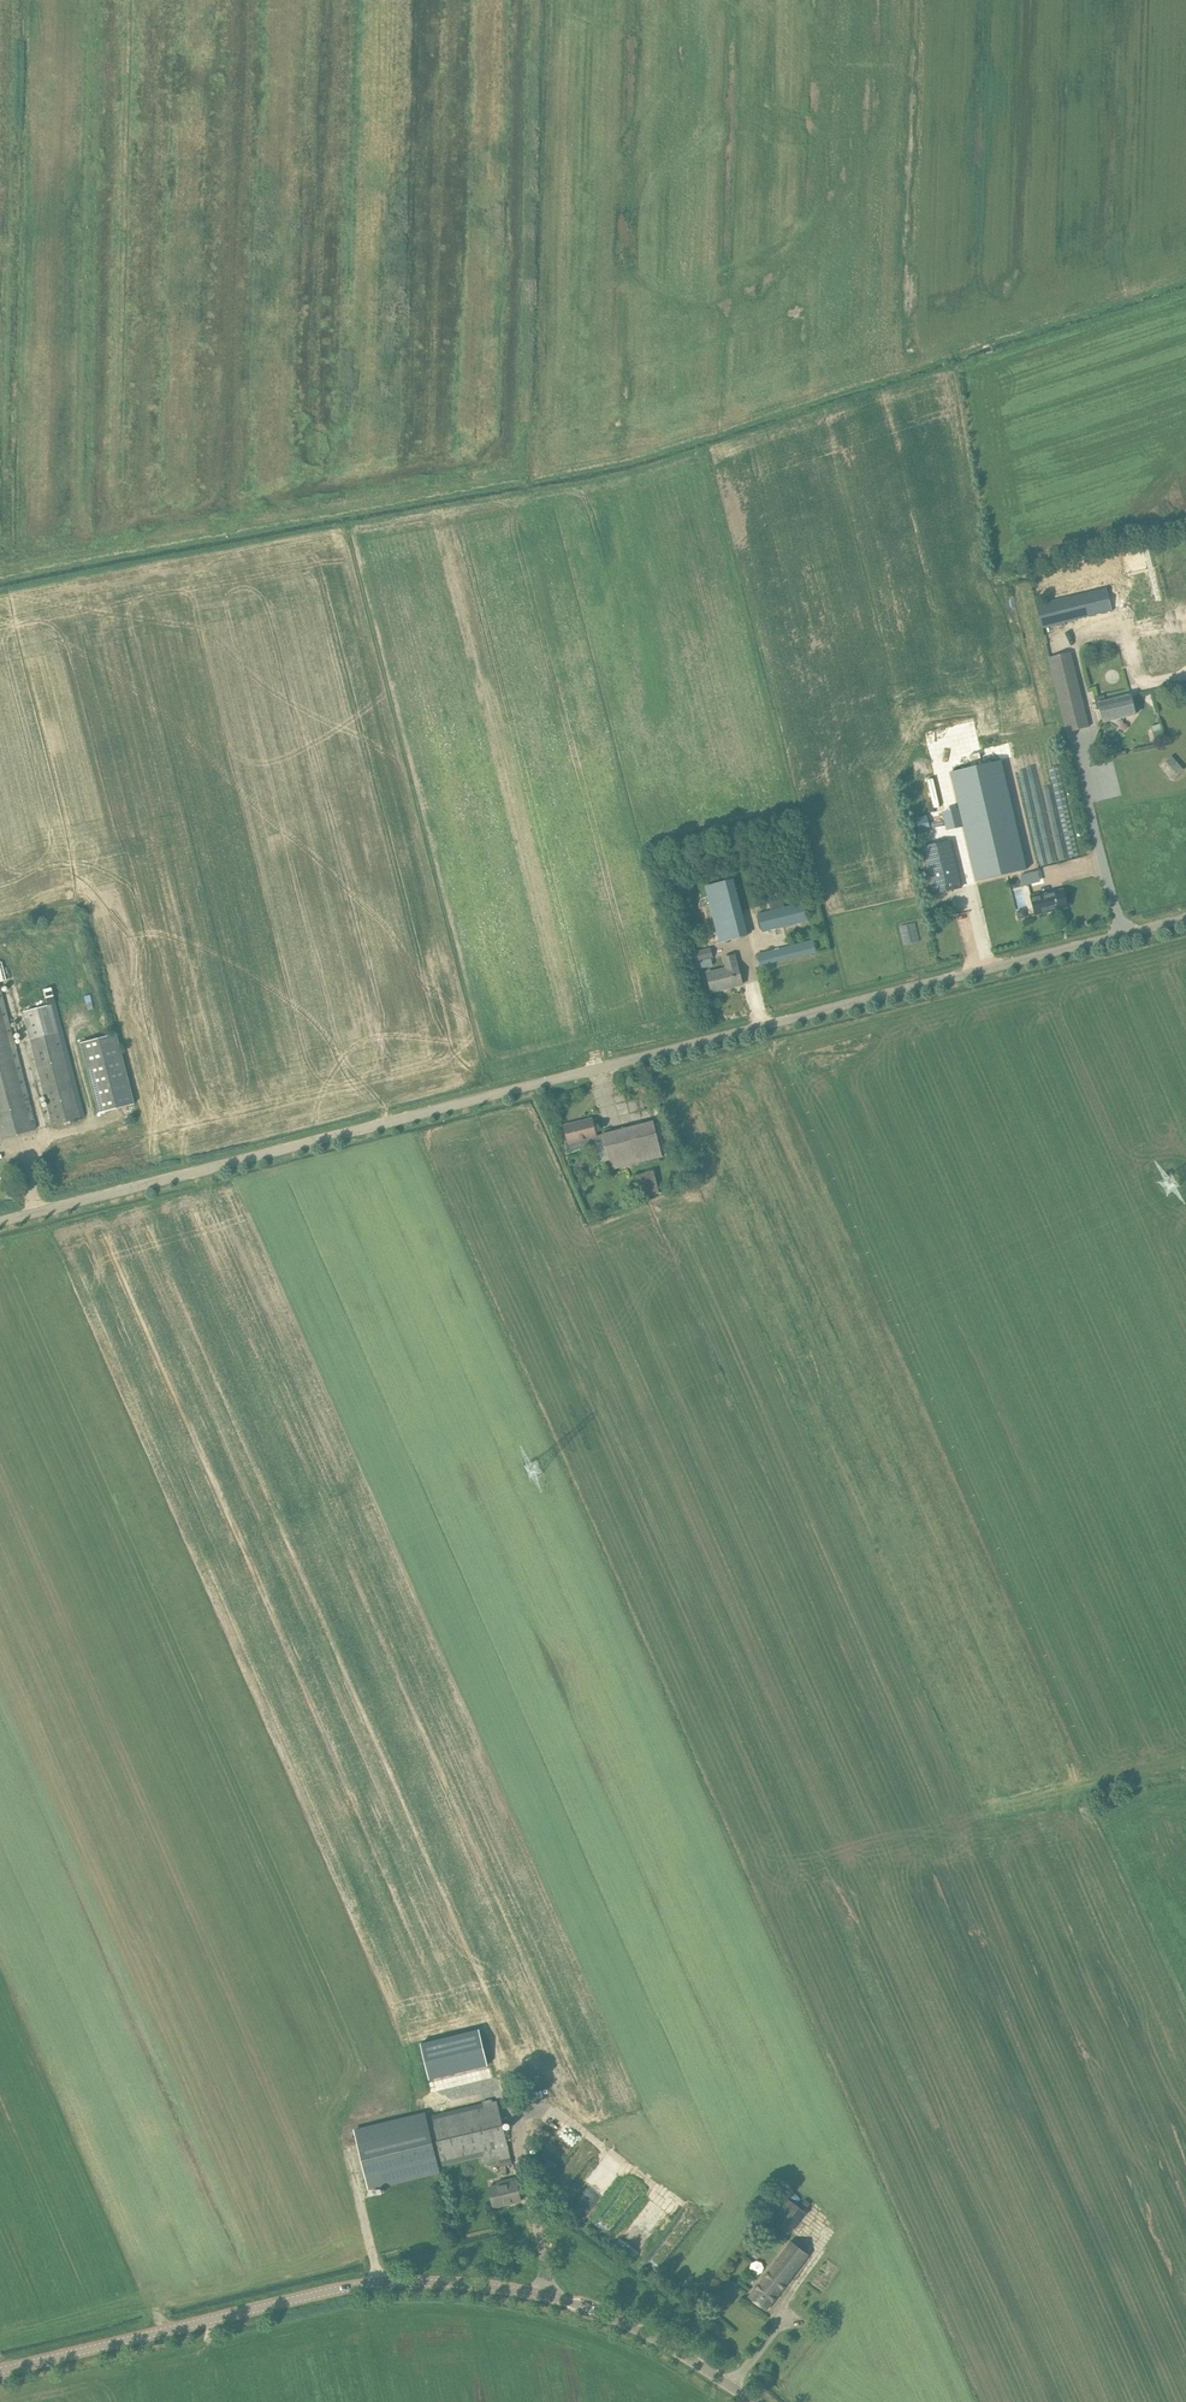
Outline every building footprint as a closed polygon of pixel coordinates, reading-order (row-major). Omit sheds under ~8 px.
[(1037,605),(1043,629),(1111,612),(1105,588),(1037,605)] [(1140,618),(1141,627),(1161,625),(1160,616),(1140,618)] [(1088,727),(1070,653),(1049,658),(1067,732),(1088,727)] [(1104,695),(1094,698),(1096,705),(1097,710),(1100,709),(1103,722),(1135,714),(1131,697),(1131,695),(1105,702),(1104,695)] [(1162,739),(1163,729),(1152,728),(1151,739),(1162,739)] [(1183,770),(1173,757),(1163,765),(1173,778),(1183,770)] [(1001,760),(951,772),(976,881),(1027,870),(1001,761),(1001,760)] [(929,822),(918,825),(920,832),(931,829),(929,822)] [(962,886),(950,838),(921,846),(932,893),(962,886)] [(746,935),(732,879),(706,886),(720,942),(746,935)] [(1068,907),(1063,889),(1039,895),(1039,894),(1030,896),(1035,915),(1068,907)] [(804,901),(757,914),(762,931),(809,920),(804,901)] [(816,951),(813,939),(757,953),(760,965),(816,951)] [(713,957),(711,949),(695,953),(697,961),(713,957)] [(737,965),(734,955),(724,958),(726,967),(707,972),(712,992),(742,984),(737,965)] [(47,1005),(23,1012),(30,1040),(49,1113),(52,1125),(79,1117),(84,1116),(51,987),(43,989),(47,1005)] [(36,1129),(33,1117),(6,1014),(14,1012),(9,994),(1,996),(0,992),(0,1138),(36,1129)] [(115,1034),(80,1043),(98,1113),(133,1104),(115,1034)] [(596,1135),(592,1119),(564,1126),(570,1149),(605,1141),(612,1169),(662,1156),(653,1121),(596,1135)] [(659,1192),(654,1171),(633,1175),(638,1198),(650,1195),(659,1192)] [(1180,1186),(1171,1173),(1158,1182),(1167,1195),(1180,1186)] [(429,2078),(489,2065),(481,2028),(421,2041),(429,2078)] [(429,2125),(422,2126),(428,2156),(436,2154),(439,2165),(509,2147),(497,2100),(427,2118),(429,2125)] [(426,2114),(355,2131),(369,2188),(441,2171),(436,2154),(428,2156),(422,2126),(429,2125),(427,2118),(426,2114)] [(548,2158),(546,2162),(551,2166),(554,2162),(548,2158)] [(515,2178),(488,2185),(494,2207),(521,2201),(515,2178)] [(806,2212),(780,2193),(763,2215),(789,2234),(806,2212)] [(646,2238),(670,2207),(658,2198),(634,2229),(646,2238)] [(803,2202),(801,2205),(806,2209),(810,2203),(805,2199),(803,2202)] [(779,2278),(786,2283),(808,2253),(791,2240),(766,2273),(777,2281),(779,2278)] [(766,2310),(786,2283),(779,2278),(777,2281),(766,2273),(749,2297),(766,2310)]
